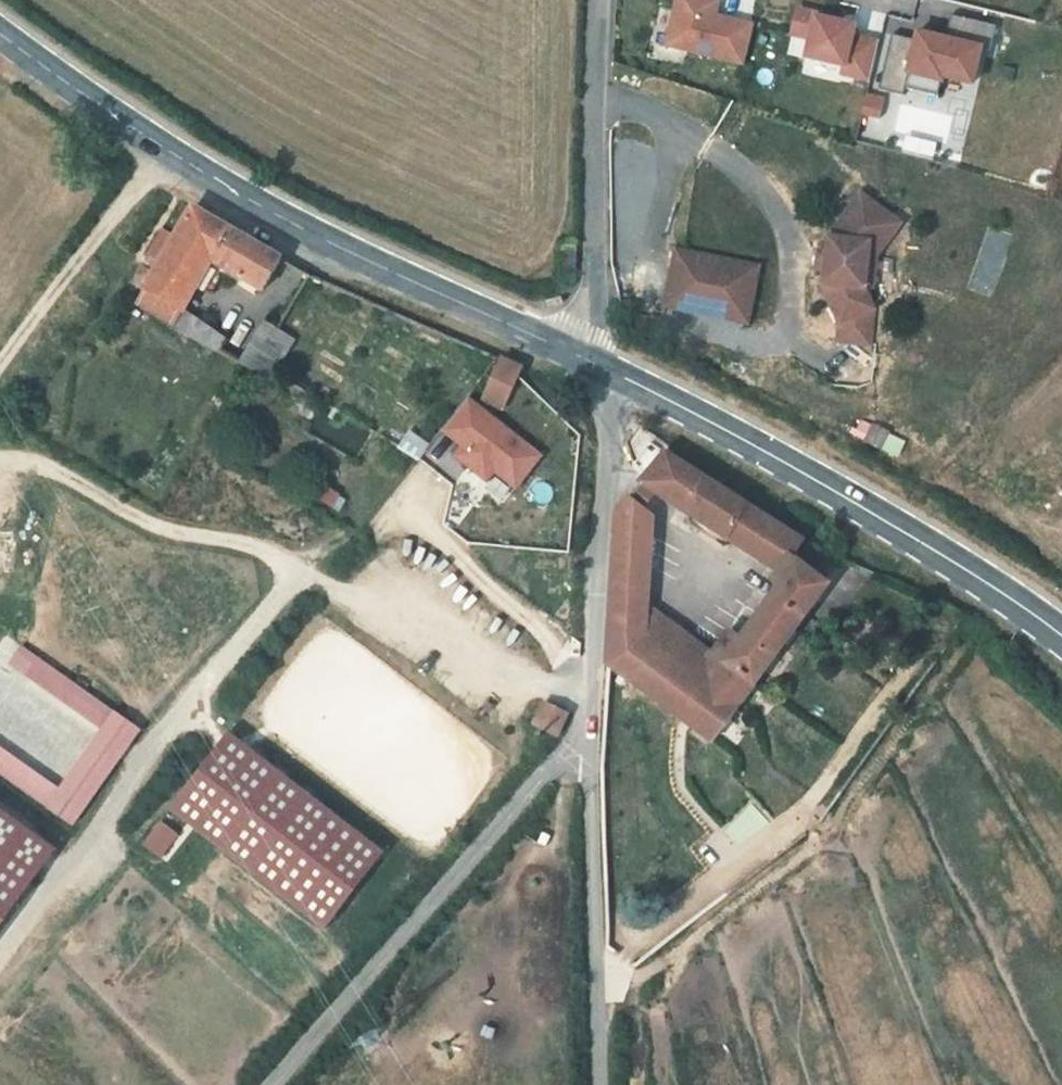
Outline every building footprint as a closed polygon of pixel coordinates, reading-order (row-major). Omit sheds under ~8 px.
[(668,44),(745,63),(754,25),(715,15),(719,0),(678,0),(668,44)] [(818,12),(799,8),(793,33),(811,37),(807,55),(845,64),(843,72),(870,79),(879,41),(853,35),(856,24),(818,15),(818,12)] [(948,38),(986,42),(988,22),(950,18),(948,38)] [(897,72),(968,88),(979,44),(907,28),(897,72)] [(879,123),(881,96),(861,94),(859,121),(879,123)] [(861,194),(853,205),(882,226),(870,242),(864,288),(872,289),(876,256),(901,223),(861,194)] [(826,269),(823,286),(841,323),(839,340),(870,344),(874,308),(864,288),(870,242),(882,226),(853,205),(829,237),(827,252),(826,269)] [(263,291),(281,259),(193,207),(176,237),(164,230),(149,255),(161,262),(138,303),(220,353),(227,339),(184,309),(198,285),(211,261),(263,291)] [(748,322),(759,266),(677,250),(666,305),(748,322)] [(819,251),(818,268),(826,269),(827,252),(819,251)] [(211,293),(225,269),(211,261),(198,285),(211,293)] [(238,364),(268,382),(294,340),(263,321),(238,364)] [(482,398),(505,409),(522,369),(500,359),(482,398)] [(436,432),(454,445),(447,456),(484,483),(490,474),(513,491),(540,453),(462,397),(436,432)] [(727,539),(748,507),(665,454),(641,483),(727,539)] [(318,483),(311,494),(330,505),(337,494),(318,483)] [(647,562),(651,520),(626,500),(618,510),(616,560),(647,562)] [(759,560),(780,528),(748,507),(727,539),(759,560)] [(710,656),(696,676),(641,638),(644,608),(645,592),(614,589),(606,666),(710,740),(751,686),(825,585),(797,565),(800,561),(793,556),(803,542),(780,528),(759,560),(785,577),(740,640),(728,631),(710,656)] [(645,592),(647,562),(616,560),(614,589),(645,592)] [(696,676),(710,656),(644,608),(641,638),(696,676)] [(73,825),(138,726),(16,647),(3,667),(94,726),(56,784),(0,748),(0,778),(73,825)] [(567,713),(546,703),(534,727),(555,736),(567,713)] [(318,930),(379,851),(220,730),(159,809),(318,930)] [(47,833),(0,806),(0,912),(47,833)] [(160,857),(177,833),(158,820),(141,844),(160,857)]
